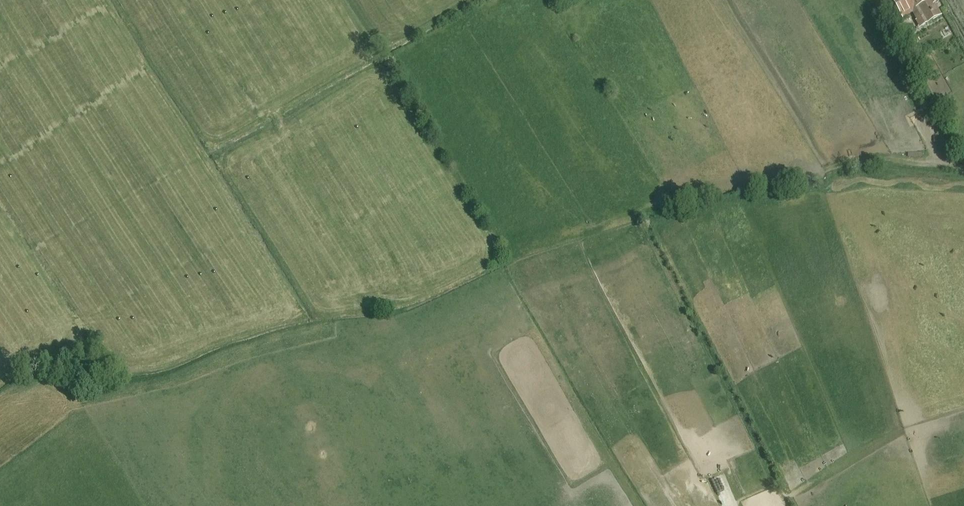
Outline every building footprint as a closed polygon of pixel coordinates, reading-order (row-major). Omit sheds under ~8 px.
[(904,20),(914,14),(922,28),(943,16),(936,4),(934,0),(892,0),(904,20)] [(912,56),(918,53),(911,40),(905,43),(912,56)]
